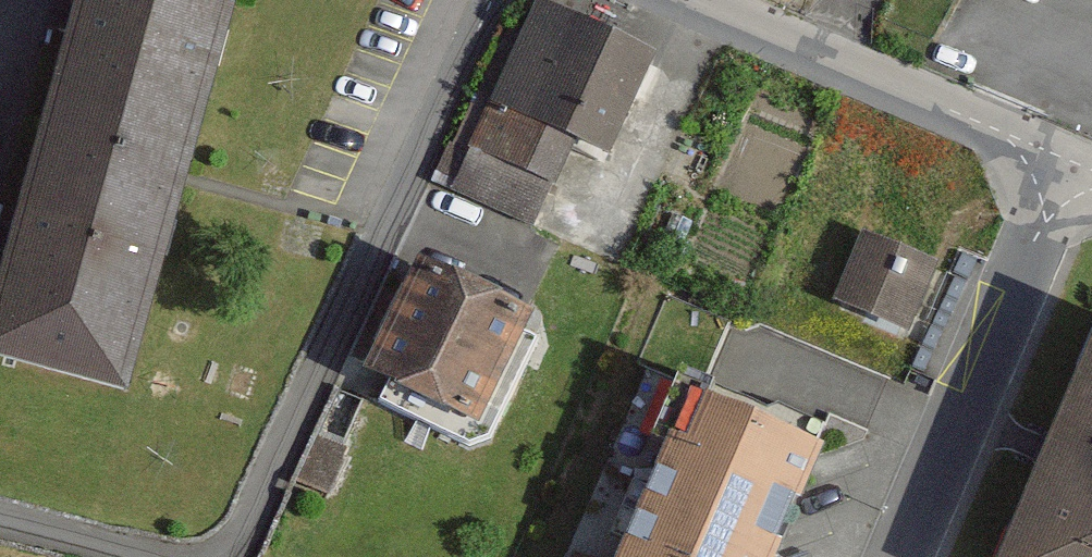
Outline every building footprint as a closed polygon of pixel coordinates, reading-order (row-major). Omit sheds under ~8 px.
[(0,298),(0,357),(133,392),(236,0),(78,0),(0,298)] [(607,154),(650,56),(537,7),(456,191),(532,224),(570,138),(607,154)] [(834,301),(906,331),(934,266),(862,235),(834,301)] [(367,372),(481,426),(531,320),(417,266),(367,372)] [(1004,556),(1091,556),(1091,355),(1004,556)] [(818,452),(704,403),(637,556),(773,556),(818,452)]
